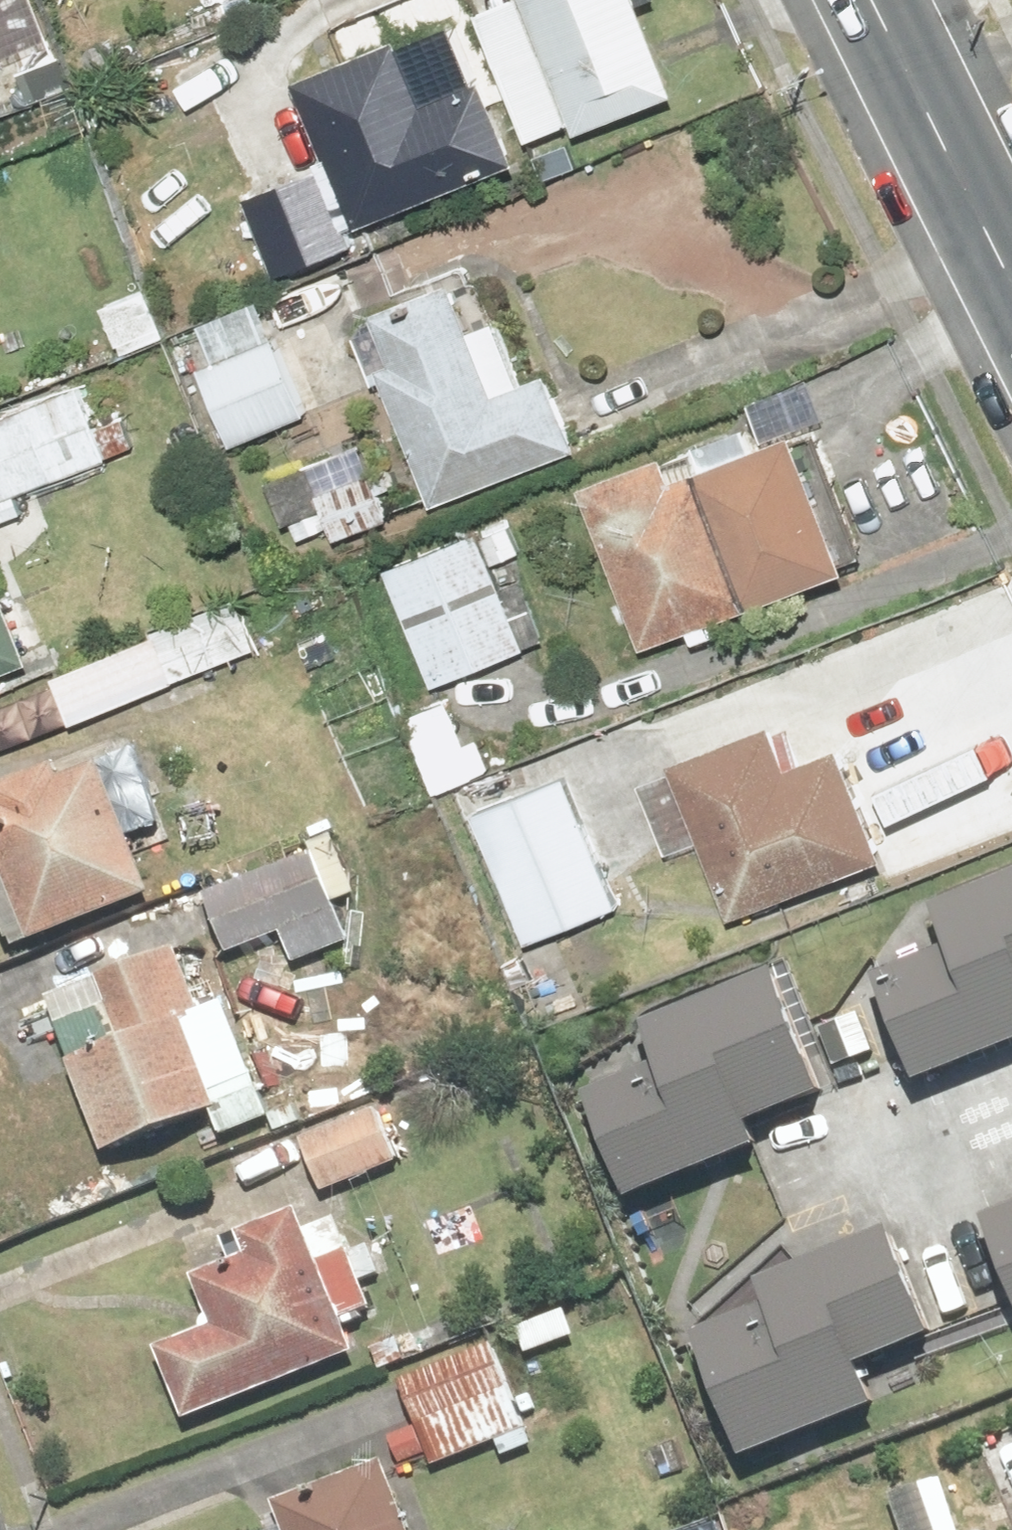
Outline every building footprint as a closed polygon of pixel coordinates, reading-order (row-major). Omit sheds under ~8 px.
[(527,0),(513,0),(479,13),(530,141),(576,122),(527,0)] [(588,131),(689,90),(652,0),(535,0),(588,131)] [(436,96),(410,32),(301,76),(335,159),(250,194),(283,275),(365,242),(358,225),(532,155),(498,71),(436,96)] [(383,321),(364,328),(383,382),(393,379),(437,503),(593,448),(563,364),(535,374),(514,315),(486,325),(469,276),(378,309),(383,321)] [(149,289),(108,306),(130,359),(172,341),(149,289)] [(284,337),(271,299),(209,320),(223,360),(211,364),(238,442),(320,413),(293,334),(284,337)] [(1,528),(35,514),(28,497),(147,449),(135,420),(113,429),(94,382),(0,421),(0,525),(1,528)] [(683,448),(593,480),(652,643),(871,563),(820,421),(690,468),(683,448)] [(295,539),(336,522),(343,538),(397,517),(370,449),(275,486),(295,539)] [(527,549),(516,523),(493,533),(491,526),(391,568),(440,686),(539,645),(503,559),(527,549)] [(0,547),(0,692),(51,671),(0,547)] [(265,649),(237,573),(191,590),(202,620),(65,671),(82,717),(265,649)] [(475,739),(458,698),(413,717),(444,792),(502,767),(487,734),(475,739)] [(784,721),(680,764),(744,918),(903,851),(856,740),(802,762),(784,721)] [(20,949),(157,897),(105,759),(89,765),(84,753),(2,784),(7,797),(0,800),(0,895),(20,949)] [(570,773),(481,810),(535,940),(624,903),(570,773)] [(343,841),(212,893),(236,953),(287,933),(299,962),(357,939),(342,902),(363,893),(343,841)] [(936,1074),(1011,1042),(1011,878),(949,905),(964,941),(893,970),(936,1074)] [(189,945),(55,996),(114,1152),(222,1111),(232,1136),(280,1118),(233,993),(211,1001),(189,945)] [(844,1087),(794,966),(664,1019),(681,1059),(602,1091),(646,1197),(787,1139),(777,1115),(844,1087)] [(309,1139),(332,1189),(408,1155),(386,1105),(309,1139)] [(329,1256),(306,1200),(246,1225),(257,1251),(204,1273),(225,1325),(172,1347),(199,1414),(371,1343),(358,1311),(384,1300),(360,1243),(329,1256)] [(1004,1212),(1011,1231),(1011,1208),(1004,1212)] [(908,1217),(775,1277),(785,1299),(713,1331),(768,1452),(899,1393),(883,1357),(956,1324),(908,1217)] [(542,1445),(502,1339),(406,1376),(422,1420),(396,1430),(407,1459),(433,1449),(440,1466),(503,1441),(510,1458),(542,1445)] [(417,1526),(412,1515),(418,1512),(400,1464),(285,1505),(295,1529),(425,1529),(422,1524),(417,1526)] [(953,1471),(896,1489),(910,1529),(972,1529),(953,1471)]
